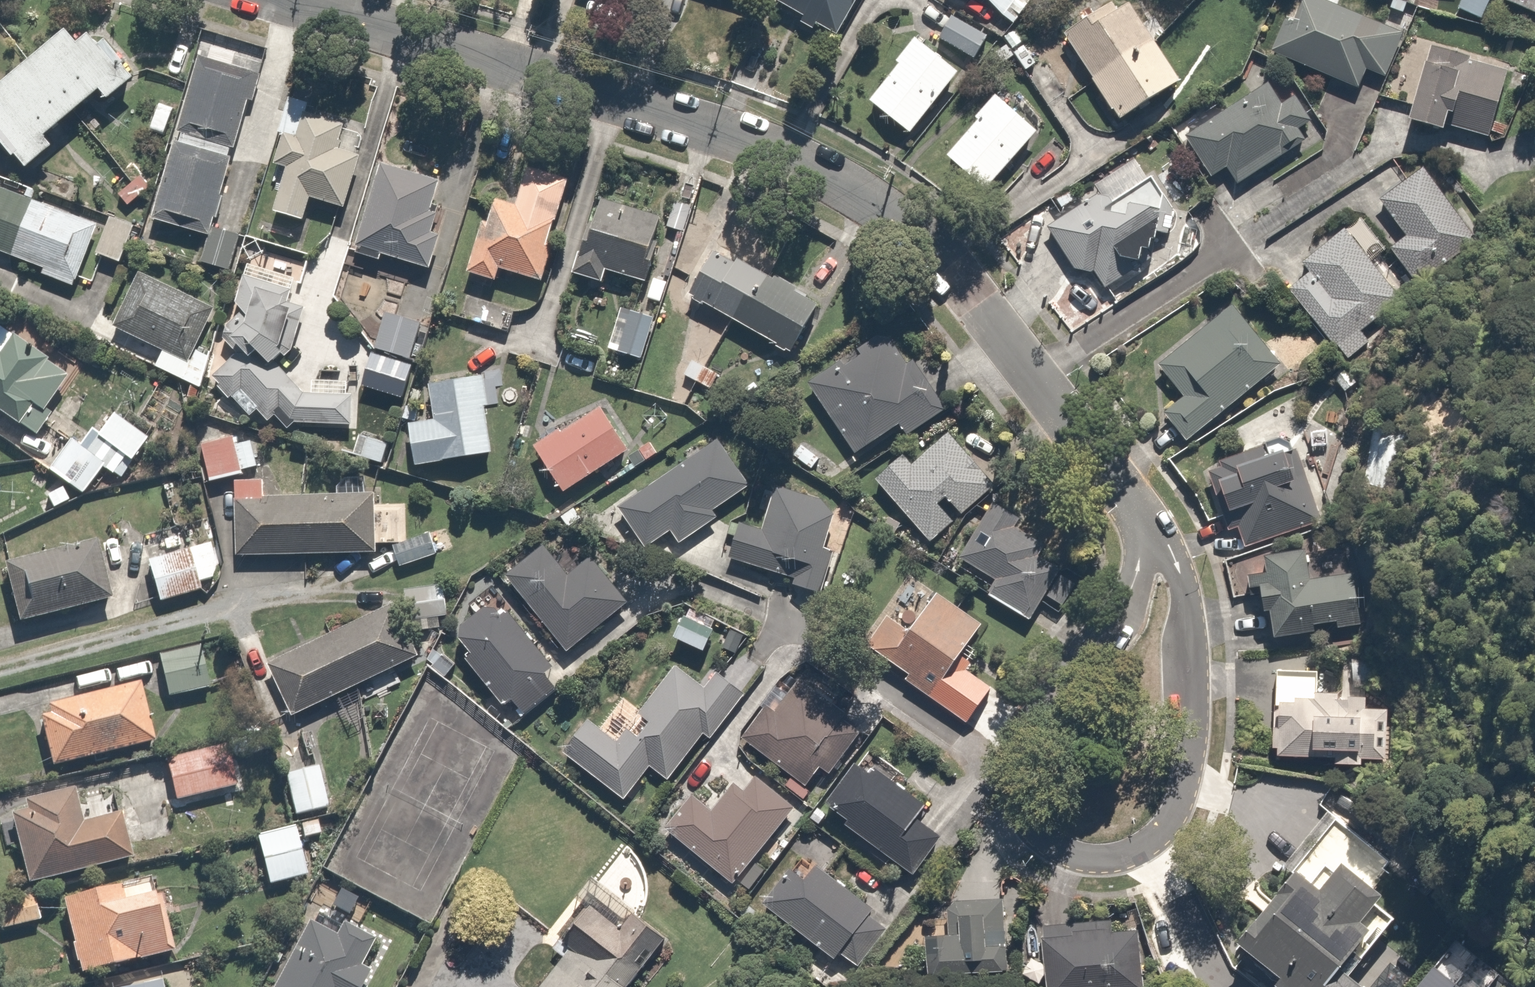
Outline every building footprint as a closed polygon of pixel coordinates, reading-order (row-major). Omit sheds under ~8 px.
[(855,0),(776,0),(774,4),(838,36),(855,0)] [(981,3),(1005,26),(1030,0),(984,0),(981,3)] [(1154,39),(1165,32),(1154,16),(1143,23),(1129,0),(1114,0),(1064,33),(1122,123),(1183,84),(1154,39)] [(1384,76),(1402,32),(1325,0),(1290,0),(1270,49),(1361,86),(1368,69),(1384,76)] [(1457,6),(1487,17),(1493,0),(1459,0),(1457,6)] [(993,35),(954,9),(933,42),(972,68),(993,35)] [(110,102),(121,92),(118,89),(130,79),(90,30),(78,40),(68,27),(0,82),(0,103),(1,105),(0,106),(0,138),(23,167),(40,153),(43,156),(65,138),(57,128),(101,92),(110,102)] [(963,67),(916,32),(866,98),(913,133),(963,67)] [(1449,126),(1489,138),(1508,70),(1427,47),(1407,119),(1448,130),(1449,126)] [(178,128),(236,146),(258,78),(199,60),(178,128)] [(1228,163),(1238,181),(1310,140),(1276,81),(1182,135),(1206,176),(1228,163)] [(1040,129),(997,93),(945,156),(988,191),(1040,129)] [(274,164),(284,166),(279,185),(272,212),(306,221),(312,199),(346,208),(367,129),(309,113),(313,101),(289,95),(279,134),(282,135),(274,164)] [(182,110),(160,99),(144,131),(166,142),(182,110)] [(230,157),(174,140),(151,212),(207,229),(230,157)] [(385,253),(425,265),(450,180),(380,159),(354,250),(383,259),(385,253)] [(1421,165),(1376,198),(1403,234),(1386,246),(1417,290),(1479,245),(1421,165)] [(497,278),(499,269),(542,281),(570,180),(527,168),(518,203),(488,195),(467,270),(497,278)] [(1081,280),(1091,273),(1095,279),(1118,264),(1114,257),(1119,254),(1115,248),(1171,210),(1147,174),(1110,200),(1101,186),(1044,225),(1081,280)] [(40,266),(38,271),(75,284),(80,271),(99,217),(0,183),(0,252),(40,266)] [(660,213),(596,199),(580,269),(644,283),(660,213)] [(141,223),(115,211),(97,251),(122,263),(141,223)] [(1347,227),(1304,264),(1309,269),(1285,290),(1346,360),(1413,302),(1347,227)] [(242,237),(209,229),(200,267),(233,274),(242,237)] [(819,309),(714,254),(691,297),(797,353),(819,309)] [(210,356),(192,347),(213,302),(142,270),(116,326),(162,348),(154,366),(197,386),(210,356)] [(302,310),(256,287),(214,370),(212,373),(276,435),(285,426),(340,429),(342,395),(308,393),(276,362),(302,310)] [(1233,298),(1152,365),(1179,397),(1156,416),(1179,444),(1283,358),(1233,298)] [(650,312),(628,308),(618,353),(641,357),(650,312)] [(425,322),(382,312),(374,346),(417,357),(425,322)] [(892,328),(856,351),(860,357),(840,370),(836,364),(802,386),(847,456),(937,398),(892,328)] [(34,398),(55,365),(5,333),(0,340),(0,414),(17,425),(40,440),(58,413),(34,398)] [(718,369),(692,358),(683,378),(709,389),(718,369)] [(481,368),(431,376),(437,415),(410,419),(416,461),(493,450),(481,368)] [(599,405),(534,439),(562,493),(627,458),(599,405)] [(149,436),(115,409),(93,438),(127,464),(149,436)] [(255,441),(239,443),(237,427),(198,432),(204,480),(244,475),(243,467),(258,465),(255,441)] [(949,500),(961,514),(995,484),(946,429),(911,460),(902,450),(871,478),(929,543),(954,520),(942,506),(949,500)] [(720,514),(713,504),(756,475),(729,434),(620,507),(648,548),(668,535),(674,545),(720,514)] [(390,443),(371,435),(362,455),(381,463),(390,443)] [(1301,443),(1205,470),(1207,477),(1197,480),(1214,539),(1237,533),(1242,549),(1324,526),(1301,443)] [(385,492),(264,494),(264,481),(233,481),(233,495),(234,557),(386,555),(385,492)] [(777,485),(770,528),(734,523),(728,566),(764,571),(761,588),(828,598),(843,495),(777,485)] [(994,494),(955,555),(990,578),(982,590),(1023,616),(1070,542),(994,494)] [(97,539),(0,564),(0,583),(11,627),(113,602),(97,539)] [(209,588),(216,568),(208,542),(143,563),(156,605),(209,588)] [(565,571),(545,543),(505,571),(565,657),(633,609),(593,552),(565,571)] [(1257,560),(1272,641),(1366,624),(1351,543),(1257,560)] [(446,575),(403,577),(405,619),(447,618),(446,575)] [(993,627),(931,590),(883,668),(945,706),(993,627)] [(456,627),(470,645),(461,651),(504,707),(512,701),(522,714),(556,688),(543,672),(552,665),(499,594),(456,627)] [(267,669),(288,712),(418,648),(397,605),(267,669)] [(651,770),(668,783),(747,683),(692,639),(617,735),(589,713),(560,750),(626,802),(651,770)] [(151,658),(160,697),(216,684),(207,645),(151,658)] [(1278,758),(1335,761),(1335,766),(1365,768),(1365,763),(1412,765),(1415,710),(1368,707),(1369,689),(1320,687),(1321,667),(1276,665),(1273,705),(1281,705),(1280,727),(1272,726),(1271,747),(1279,747),(1278,758)] [(822,771),(830,777),(863,730),(786,675),(741,740),(809,789),(822,771)] [(138,683),(48,703),(49,709),(37,712),(49,765),(151,741),(138,683)] [(219,743),(162,758),(174,802),(231,787),(219,743)] [(822,801),(830,807),(822,817),(885,868),(893,859),(906,869),(936,832),(912,813),(921,802),(860,753),(822,801)] [(330,805),(320,765),(280,775),(290,815),(330,805)] [(705,804),(689,791),(660,825),(728,882),(794,805),(758,775),(742,794),(725,780),(705,804)] [(93,810),(89,787),(6,805),(22,879),(151,852),(140,800),(93,810)] [(1340,859),(1368,882),(1388,857),(1333,814),(1292,866),(1318,887),(1340,859)] [(298,824),(252,833),(263,889),(308,880),(298,824)] [(1363,984),(1348,972),(1393,914),(1373,899),(1380,891),(1368,882),(1340,859),(1318,887),(1292,866),(1234,938),(1279,974),(1274,981),(1281,986),(1361,986),(1363,984)] [(797,881),(784,870),(762,898),(836,958),(841,953),(853,962),(887,920),(814,861),(797,881)] [(56,905),(75,979),(177,953),(158,879),(56,905)] [(43,921),(36,889),(0,897),(0,931),(43,921)] [(663,939),(630,914),(621,925),(590,902),(552,953),(558,958),(536,986),(626,986),(663,939)] [(1003,903),(952,902),(951,931),(929,930),(927,970),(1000,973),(1003,903)] [(377,955),(309,918),(272,986),(360,986),(377,955)] [(1039,924),(1041,986),(1142,986),(1140,920),(1039,924)] [(1411,986),(1446,986),(1453,978),(1432,961),(1411,986)] [(1453,978),(1446,986),(1465,986),(1453,978)]
